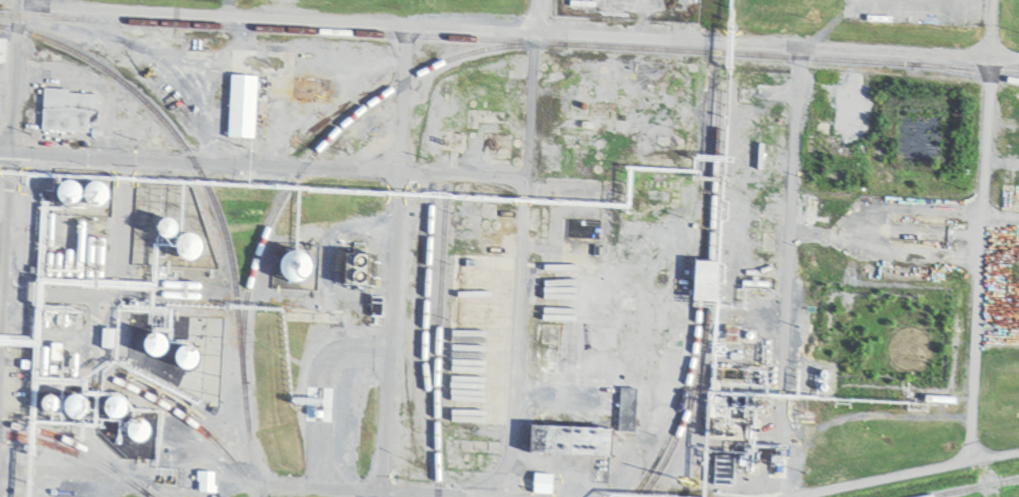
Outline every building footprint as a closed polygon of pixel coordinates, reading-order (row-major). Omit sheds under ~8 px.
[(253,141),(256,78),(229,77),(226,140),(253,141)] [(870,141),(872,88),(832,87),(830,139),(870,141)] [(97,94),(42,92),(40,132),(95,134),(97,94)] [(100,184),(80,188),(85,210),(105,206),(100,184)] [(173,222),(158,223),(158,240),(173,240),(173,222)] [(178,238),(182,263),(198,260),(194,236),(178,238)] [(285,287),(305,284),(302,255),(281,258),(285,287)] [(717,305),(717,265),(692,265),(692,305),(717,305)] [(173,367),(189,372),(194,355),(178,350),(173,367)] [(591,380),(608,380),(608,356),(591,356),(591,380)] [(651,396),(666,407),(676,392),(662,381),(651,396)] [(618,433),(634,434),(635,390),(619,390),(618,433)] [(66,421),(82,416),(77,398),(61,403),(66,421)] [(106,423),(124,417),(118,398),(100,403),(106,423)] [(126,444),(145,444),(145,423),(126,423),(126,444)] [(609,431),(528,429),(528,457),(608,459),(609,431)] [(732,458),(712,458),(712,487),(732,487),(732,458)]
